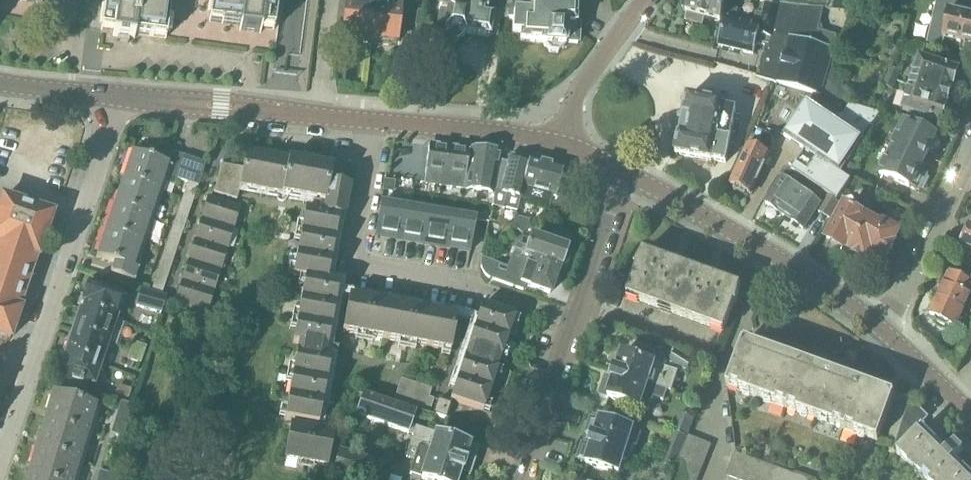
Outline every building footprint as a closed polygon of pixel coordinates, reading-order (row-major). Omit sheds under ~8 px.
[(113,31),(113,35),(134,37),(135,33),(296,54),(303,0),(0,0),(0,16),(113,31)] [(374,1),(362,0),(340,0),(338,19),(344,20),(343,34),(351,35),(350,38),(369,40),(374,1)] [(369,40),(389,43),(389,40),(397,41),(399,27),(405,27),(409,0),(407,0),(390,0),(389,3),(374,1),(369,40)] [(509,0),(441,0),(439,8),(448,10),(444,32),(449,40),(457,41),(465,36),(465,33),(489,37),(490,30),(498,32),(500,20),(506,21),(506,19),(508,13),(509,0)] [(532,0),(509,0),(508,13),(506,19),(513,20),(512,34),(520,34),(520,40),(544,42),(544,45),(550,53),(558,53),(564,46),(564,41),(578,42),(579,23),(575,23),(575,4),(544,2),(532,0)] [(737,9),(731,8),(732,4),(725,2),(726,0),(684,0),(682,8),(686,12),(687,13),(685,20),(702,25),(704,18),(720,22),(722,14),(735,17),(737,9)] [(796,5),(827,8),(831,0),(798,0),(796,5)] [(954,0),(937,0),(932,17),(933,18),(927,43),(941,46),(943,38),(961,42),(959,51),(970,54),(970,4),(954,0)] [(770,46),(779,6),(766,3),(762,17),(756,15),(754,25),(725,19),(719,46),(754,54),(756,43),(770,46)] [(779,6),(770,46),(761,79),(821,96),(834,50),(815,45),(823,9),(799,7),(780,4),(779,6)] [(415,25),(422,26),(424,11),(417,10),(415,25)] [(910,85),(953,99),(956,89),(958,90),(961,88),(965,77),(963,74),(957,72),(957,71),(919,59),(910,85)] [(890,69),(887,77),(897,80),(900,72),(890,69)] [(824,96),(848,103),(852,91),(842,88),(846,77),(831,72),(824,96)] [(897,80),(887,77),(883,87),(893,90),(897,80)] [(953,99),(910,85),(902,111),(940,123),(940,122),(947,125),(949,123),(953,112),(952,109),(950,109),(953,99)] [(726,163),(737,110),(723,107),(724,99),(712,97),(711,102),(688,97),(684,114),(681,113),(677,116),(674,131),(676,135),(680,136),(676,153),(726,163)] [(783,136),(804,150),(839,172),(846,162),(854,150),(861,139),(877,114),(849,106),(842,116),(841,116),(837,117),(834,121),(805,102),(783,136)] [(916,131),(902,124),(878,172),(915,190),(920,188),(925,176),(924,172),(918,169),(928,149),(933,147),(936,141),(934,136),(917,128),(916,131)] [(453,186),(458,148),(429,144),(424,182),(453,186)] [(751,194),(769,155),(749,146),(730,185),(733,186),(731,188),(747,196),(748,193),(751,194)] [(463,188),(492,192),(499,161),(500,153),(458,148),(453,186),(463,188)] [(850,179),(839,172),(804,150),(791,169),(837,199),(850,179)] [(124,176),(123,178),(159,190),(159,191),(164,192),(164,191),(167,182),(175,184),(177,178),(188,182),(198,185),(206,164),(206,163),(183,155),(178,170),(167,166),(168,164),(132,152),(124,176)] [(347,185),(350,169),(303,161),(303,157),(291,155),(291,159),(245,152),(243,168),(241,186),(323,200),(322,207),(343,210),(344,199),(348,200),(350,185),(347,185)] [(517,211),(520,199),(522,191),(523,186),(530,160),(510,155),(508,163),(499,161),(492,192),(492,195),(493,196),(492,205),(494,205),(503,208),(502,209),(504,209),(505,207),(517,211)] [(522,191),(520,199),(549,207),(550,206),(553,207),(563,197),(556,195),(563,167),(530,159),(530,160),(523,186),(522,191)] [(846,162),(839,172),(850,179),(857,169),(846,162)] [(243,168),(220,164),(217,183),(214,193),(236,199),(241,186),(243,168)] [(766,203),(785,216),(802,189),(786,179),(792,171),(785,166),(779,175),(783,178),(766,203)] [(116,200),(114,204),(150,216),(159,191),(159,190),(123,178),(116,200)] [(384,184),(375,234),(470,251),(476,221),(487,223),(491,203),(393,186),(394,181),(385,179),(384,184)] [(184,195),(194,199),(198,185),(188,182),(184,195)] [(821,202),(802,189),(785,216),(804,228),(821,202)] [(843,247),(850,251),(868,219),(865,218),(878,197),(871,193),(865,203),(858,199),(851,211),(845,208),(824,247),(838,255),(843,247)] [(179,208),(189,212),(194,199),(184,195),(179,208)] [(830,218),(839,202),(828,196),(819,211),(830,218)] [(201,218),(234,228),(241,207),(207,197),(201,218)] [(52,215),(2,198),(0,205),(0,335),(11,338),(21,310),(19,309),(36,256),(38,256),(52,215)] [(107,224),(106,230),(142,242),(146,244),(155,218),(150,216),(114,204),(107,224)] [(179,208),(175,222),(185,225),(189,212),(179,208)] [(327,280),(339,216),(305,209),(293,275),(305,277),(293,342),(298,343),(285,418),(319,424),(331,356),(326,355),(339,282),(327,280)] [(868,219),(850,251),(866,260),(867,259),(876,264),(882,263),(885,257),(886,258),(893,245),(899,233),(906,220),(904,219),(903,214),(899,211),(894,213),(892,212),(882,228),(868,219)] [(234,228),(201,218),(194,239),(228,249),(234,228)] [(173,225),(170,235),(180,239),(185,225),(175,222),(173,225)] [(970,228),(960,250),(970,255),(970,229),(970,228)] [(106,230),(97,256),(114,262),(113,264),(110,273),(135,281),(139,270),(139,269),(143,258),(137,256),(142,242),(106,230)] [(165,248),(176,252),(180,239),(170,235),(165,248)] [(488,278),(522,290),(524,284),(549,293),(559,266),(560,266),(566,263),(569,255),(566,250),(569,243),(568,239),(557,236),(554,238),(552,245),(535,238),(531,249),(519,244),(516,246),(507,270),(499,268),(499,265),(482,259),(480,265),(481,269),(481,270),(483,273),(484,275),(487,277),(488,278)] [(228,249),(194,239),(188,260),(221,270),(228,249)] [(161,262),(171,265),(176,252),(165,248),(161,262)] [(663,311),(680,265),(644,252),(627,297),(663,311)] [(221,270),(188,260),(181,281),(215,291),(221,270)] [(156,275),(167,278),(171,265),(161,262),(156,275)] [(680,265),(663,311),(724,334),(741,288),(680,265)] [(965,276),(963,279),(949,273),(930,314),(935,316),(937,321),(945,325),(950,323),(955,326),(969,296),(970,296),(970,279),(965,276)] [(167,278),(156,275),(152,288),(162,292),(167,278)] [(215,291),(181,281),(175,302),(208,312),(215,291)] [(88,282),(80,308),(115,320),(120,306),(123,307),(127,295),(88,282)] [(161,312),(166,296),(141,289),(137,305),(161,312)] [(457,317),(348,297),(342,331),(451,351),(455,330),(460,331),(462,318),(457,317)] [(481,305),(464,357),(450,399),(483,410),(486,402),(489,403),(497,377),(494,376),(503,350),(506,351),(514,325),(511,325),(517,308),(491,300),(488,308),(481,305)] [(115,320),(80,308),(72,330),(108,342),(115,320)] [(108,342),(72,330),(65,352),(101,364),(108,342)] [(133,342),(130,349),(144,354),(146,346),(133,342)] [(788,408),(804,364),(743,342),(727,386),(788,408)] [(144,354),(130,349),(127,359),(140,364),(144,354)] [(686,371),(693,361),(674,349),(669,357),(672,359),(670,361),(686,371)] [(101,364),(65,352),(57,375),(93,387),(101,364)] [(654,384),(668,389),(672,390),(679,370),(623,352),(622,354),(619,353),(614,366),(618,367),(617,369),(616,368),(615,370),(655,383),(654,384)] [(864,386),(804,364),(788,408),(848,430),(864,386)] [(664,399),(668,389),(654,384),(655,383),(615,370),(613,378),(606,376),(600,393),(649,410),(654,396),(664,399)] [(431,389),(401,379),(393,402),(428,414),(433,398),(429,397),(431,389)] [(117,393),(129,397),(132,389),(120,385),(117,393)] [(894,397),(864,386),(848,430),(878,441),(894,397)] [(54,393),(46,420),(88,433),(96,407),(96,406),(54,393)] [(412,435),(409,445),(425,451),(426,446),(430,448),(429,452),(438,455),(436,463),(459,471),(462,463),(472,466),(478,448),(415,427),(415,429),(410,427),(415,412),(362,394),(355,416),(412,435)] [(450,404),(438,400),(433,414),(445,419),(450,404)] [(122,401),(117,417),(127,420),(132,404),(122,401)] [(893,451),(899,457),(925,430),(921,426),(929,418),(919,408),(907,404),(893,451)] [(673,432),(687,437),(688,435),(694,419),(680,413),(673,432)] [(122,435),(127,420),(117,417),(112,432),(122,435)] [(601,419),(600,421),(593,418),(590,420),(586,432),(588,434),(594,436),(591,446),(585,444),(582,445),(578,457),(580,460),(587,462),(587,464),(620,474),(624,460),(629,462),(634,445),(637,446),(641,432),(601,419)] [(630,420),(670,442),(671,439),(673,433),(630,418),(630,420)] [(46,420),(37,447),(79,460),(88,433),(46,420)] [(335,432),(318,429),(291,424),(284,458),(329,466),(335,432)] [(911,468),(923,456),(933,446),(937,442),(925,430),(899,457),(911,468)] [(679,459),(691,463),(700,440),(688,435),(687,437),(679,459)] [(700,440),(691,463),(703,467),(712,444),(700,440)] [(964,451),(956,443),(947,453),(955,460),(964,451)] [(459,471),(436,463),(438,455),(429,452),(430,448),(426,446),(425,451),(409,445),(405,457),(413,460),(409,474),(428,479),(456,479),(459,471)] [(924,479),(970,479),(970,475),(965,469),(960,473),(943,456),(933,446),(923,456),(911,468),(924,479)] [(29,474),(49,479),(73,479),(79,460),(37,447),(29,474)] [(339,451),(332,475),(348,479),(378,479),(383,464),(339,451)] [(738,479),(739,479),(747,457),(736,453),(728,476),(738,479)] [(758,461),(747,457),(739,479),(751,479),(758,461)] [(703,467),(691,463),(679,459),(675,469),(699,478),(703,467)] [(769,466),(758,461),(751,479),(764,479),(769,466)] [(780,470),(769,466),(764,479),(776,479),(780,470)] [(670,479),(698,479),(699,478),(675,469),(674,470),(670,479)] [(791,474),(780,470),(776,479),(788,479),(791,474)] [(96,479),(97,479),(115,479),(117,475),(99,471),(96,479)]
